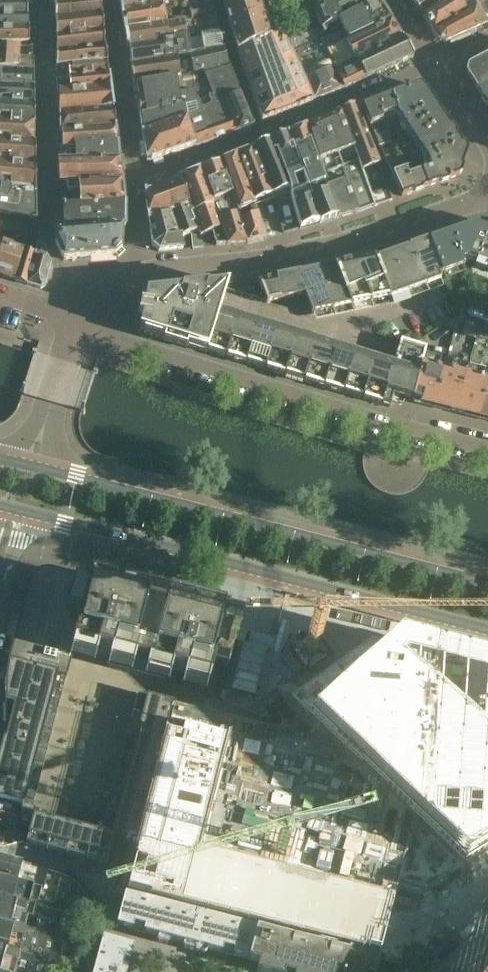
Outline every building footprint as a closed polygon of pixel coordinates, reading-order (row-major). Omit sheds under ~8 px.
[(122,11),(161,5),(162,5),(175,3),(175,0),(120,0),(122,11)] [(263,13),(259,0),(223,0),(227,16),(233,40),(237,52),(270,39),(263,13)] [(271,0),(259,0),(263,13),(273,8),(271,0)] [(313,11),(319,7),(330,0),(313,0),(298,11),(303,18),(313,11)] [(321,41),(322,40),(329,25),(376,0),(330,0),(319,7),(313,11),(321,28),(310,34),(315,43),(321,41)] [(376,0),(329,25),(322,40),(321,41),(327,54),(390,21),(384,11),(377,0),(376,0)] [(422,17),(449,0),(416,0),(413,2),(422,17)] [(432,33),(475,7),(471,0),(449,0),(422,17),(432,33)] [(487,24),(487,18),(480,4),(487,0),(471,0),(475,7),(486,25),(487,24)] [(480,4),(487,18),(487,0),(480,4)] [(54,5),(56,21),(99,16),(97,1),(54,5)] [(164,20),(161,5),(122,11),(125,32),(192,21),(215,18),(213,4),(188,8),(190,15),(182,15),(182,18),(164,20)] [(26,5),(0,5),(0,17),(27,18),(26,5)] [(475,7),(432,33),(438,41),(438,42),(444,44),(486,25),(475,7)] [(56,21),(56,38),(102,32),(99,16),(56,21)] [(28,28),(27,18),(0,17),(0,29),(28,28)] [(127,48),(217,33),(218,33),(215,18),(192,21),(125,32),(127,48)] [(401,40),(390,21),(327,54),(335,73),(356,63),(401,40)] [(28,28),(0,29),(0,44),(28,44),(28,28)] [(55,38),(56,53),(104,47),(102,32),(56,38),(55,38)] [(127,48),(130,65),(187,56),(222,50),(217,33),(127,48)] [(237,52),(261,123),(276,117),(276,116),(298,108),(312,102),(289,53),(290,53),(282,34),(270,39),(237,52)] [(412,58),(406,48),(401,40),(356,63),(365,80),(412,58)] [(365,80),(356,63),(335,73),(327,54),(321,41),(315,43),(290,53),(289,53),(312,102),(312,103),(343,91),(365,80)] [(56,53),(56,67),(106,63),(104,47),(56,53)] [(34,69),(33,61),(32,61),(32,49),(0,48),(0,69),(34,69)] [(130,65),(134,86),(228,66),(223,50),(222,50),(187,56),(130,65)] [(487,87),(487,57),(472,66),(468,77),(479,93),(487,87)] [(55,67),(56,78),(56,80),(57,80),(108,76),(106,63),(56,67),(55,67)] [(237,89),(228,66),(134,86),(138,110),(139,118),(164,111),(196,102),(213,98),(214,98),(223,94),(237,89)] [(34,69),(0,69),(0,87),(33,89),(34,69)] [(110,88),(108,76),(57,80),(57,93),(58,93),(110,88)] [(33,89),(0,87),(0,104),(34,106),(33,89)] [(414,87),(391,96),(397,111),(396,111),(403,122),(399,125),(405,133),(439,111),(426,91),(414,87)] [(479,93),(487,107),(487,87),(479,93)] [(58,93),(59,114),(113,109),(110,88),(58,93)] [(237,132),(252,127),(237,89),(223,94),(237,132)] [(201,146),(237,132),(223,94),(214,98),(213,98),(196,102),(200,115),(185,121),(189,133),(183,135),(185,139),(198,135),(201,146)] [(370,125),(382,120),(381,117),(396,111),(397,111),(391,96),(362,107),(370,125)] [(142,135),(185,121),(200,115),(196,102),(164,111),(139,118),(142,135)] [(34,106),(0,104),(0,121),(34,124),(34,106)] [(379,164),(356,108),(340,114),(357,161),(362,173),(361,171),(379,164)] [(59,114),(59,133),(62,132),(92,130),(115,127),(113,109),(59,114)] [(457,139),(439,111),(405,133),(410,142),(414,140),(427,158),(457,139)] [(340,114),(324,120),(341,167),(357,161),(340,114)] [(341,167),(324,120),(304,129),(305,130),(321,175),(341,167)] [(34,124),(0,121),(0,142),(33,144),(34,124)] [(142,135),(145,158),(146,163),(163,157),(163,158),(196,148),(201,146),(198,135),(185,139),(183,135),(189,133),(185,121),(142,135)] [(63,145),(56,145),(56,149),(60,149),(63,149),(90,147),(117,145),(115,127),(92,130),(62,132),(63,145)] [(320,224),(337,219),(321,175),(305,130),(289,136),(303,176),(304,179),(305,182),(308,190),(320,224)] [(387,132),(378,135),(380,139),(378,140),(381,148),(392,144),(387,132)] [(289,136),(271,143),(287,190),(291,200),(295,215),(299,230),(320,224),(308,190),(298,194),(293,180),(303,176),(289,136)] [(466,153),(457,139),(427,158),(430,169),(421,172),(428,188),(458,177),(466,153)] [(35,165),(34,144),(33,144),(0,142),(0,163),(35,165)] [(270,196),(287,190),(271,143),(254,150),(270,196)] [(60,153),(60,161),(119,161),(117,145),(90,147),(63,149),(60,149),(60,150),(56,150),(57,154),(60,153)] [(383,152),(386,160),(389,159),(391,162),(399,159),(394,147),(383,152)] [(269,205),(273,204),(270,196),(254,150),(236,157),(252,202),(266,197),(269,205)] [(254,208),(252,202),(236,157),(219,164),(237,214),(249,210),(254,208)] [(392,174),(399,191),(402,197),(428,188),(421,172),(415,174),(407,176),(406,173),(399,159),(391,162),(389,159),(386,160),(392,174)] [(57,162),(59,184),(122,182),(119,161),(60,161),(57,162)] [(371,195),(362,173),(357,161),(341,167),(357,213),(374,206),(371,195)] [(35,165),(0,163),(0,187),(35,191),(35,165)] [(227,246),(234,245),(230,231),(241,227),(240,222),(237,214),(219,164),(200,171),(211,199),(213,204),(224,232),(227,246)] [(337,219),(346,216),(357,213),(341,167),(321,175),(337,219)] [(200,171),(178,180),(178,181),(188,205),(191,213),(213,204),(211,199),(200,171)] [(178,181),(145,193),(148,221),(167,216),(175,242),(182,240),(182,237),(191,234),(192,249),(204,248),(201,236),(191,213),(188,205),(178,181)] [(54,184),(55,207),(124,204),(122,183),(122,182),(59,184),(54,184)] [(36,221),(35,191),(0,187),(0,213),(36,221)] [(387,189),(371,195),(374,206),(391,200),(387,189)] [(55,207),(56,233),(123,228),(125,228),(124,204),(55,207)] [(215,246),(227,246),(224,232),(213,204),(191,213),(201,236),(212,232),(215,246)] [(247,244),(265,239),(254,208),(249,210),(252,217),(240,222),(241,227),(247,244)] [(163,252),(183,250),(182,240),(175,242),(167,216),(148,221),(152,247),(157,251),(158,252),(163,252)] [(13,233),(12,234),(28,239),(31,228),(0,221),(0,228),(13,233)] [(442,274),(450,271),(464,267),(461,261),(469,258),(476,260),(487,228),(487,227),(478,223),(429,240),(429,239),(428,240),(442,274)] [(234,245),(247,244),(241,227),(230,231),(234,245)] [(83,259),(116,256),(121,250),(123,228),(56,233),(56,244),(64,260),(83,259)] [(476,260),(487,264),(487,228),(476,260)] [(428,240),(409,247),(426,286),(440,280),(438,276),(442,274),(428,240)] [(2,244),(0,250),(0,276),(14,280),(14,282),(25,251),(12,247),(12,246),(3,242),(2,244)] [(43,248),(37,247),(36,246),(34,255),(26,286),(39,289),(45,287),(51,264),(43,248)] [(407,292),(426,286),(409,247),(408,247),(407,248),(392,253),(407,292)] [(14,282),(26,286),(34,255),(25,251),(14,282)] [(389,299),(407,292),(392,253),(375,259),(374,260),(389,299)] [(375,258),(354,262),(370,302),(387,298),(388,299),(389,299),(374,260),(375,259),(375,258)] [(351,306),(370,302),(354,262),(335,266),(351,306)] [(332,310),(351,306),(335,266),(333,266),(316,270),(332,310)] [(316,270),(298,274),(298,273),(297,274),(305,296),(304,296),(311,314),(332,310),(316,270)] [(257,282),(266,303),(266,304),(304,296),(305,296),(297,274),(257,282)] [(227,286),(227,284),(207,286),(181,288),(181,289),(150,292),(150,293),(146,294),(144,306),(139,305),(137,316),(142,317),(140,329),(144,330),(143,333),(163,339),(162,343),(186,350),(187,346),(206,352),(218,311),(219,312),(227,286)] [(453,301),(461,314),(462,315),(467,312),(463,305),(464,294),(453,301)] [(467,312),(472,309),(464,294),(463,305),(467,312)] [(467,312),(469,317),(487,322),(487,317),(487,316),(474,312),(472,309),(467,312)] [(225,358),(238,318),(219,312),(218,311),(206,352),(207,352),(225,357),(225,358)] [(462,320),(463,321),(464,317),(463,315),(447,324),(449,329),(452,331),(454,326),(462,320)] [(257,324),(238,318),(225,358),(233,360),(232,362),(237,363),(238,362),(245,364),(257,324)] [(478,325),(465,321),(461,334),(474,338),(478,325)] [(277,329),(264,325),(257,324),(245,364),(246,364),(264,369),(264,370),(277,329)] [(480,339),(487,341),(487,328),(483,326),(480,339)] [(296,335),(277,329),(264,370),(284,376),(296,335)] [(316,341),(296,335),(284,376),(285,376),(303,381),(303,382),(316,341)] [(335,347),(316,341),(303,382),(323,388),(335,347)] [(394,365),(381,406),(382,406),(389,408),(390,404),(393,394),(405,398),(410,399),(412,400),(424,357),(424,354),(426,349),(400,341),(393,365),(394,365)] [(335,392),(342,394),(355,353),(335,347),(323,388),(330,390),(330,392),(334,393),(335,392)] [(374,359),(355,353),(342,394),(343,394),(361,399),(361,400),(362,400),(374,359)] [(412,400),(413,400),(412,401),(413,404),(418,406),(421,402),(434,405),(443,369),(438,368),(440,358),(424,354),(424,357),(412,400)] [(393,365),(374,359),(362,400),(381,406),(394,365),(393,365)] [(434,405),(456,411),(468,364),(451,360),(449,371),(443,369),(434,405)] [(456,411),(478,416),(487,380),(481,379),(484,368),(468,364),(456,411)] [(481,417),(487,419),(487,380),(478,416),(481,417)] [(9,657),(7,664),(10,665),(56,677),(56,678),(65,680),(66,680),(68,681),(63,698),(58,717),(53,735),(49,753),(44,772),(39,790),(36,804),(34,810),(23,807),(22,809),(21,808),(17,827),(29,830),(25,846),(26,846),(34,818),(53,823),(73,828),(92,833),(110,838),(114,839),(107,867),(105,866),(104,872),(118,876),(121,877),(124,868),(127,869),(130,870),(172,708),(200,715),(203,704),(205,696),(207,689),(212,668),(226,671),(236,633),(222,629),(223,626),(225,618),(208,613),(205,612),(202,612),(185,607),(165,602),(162,601),(159,600),(156,600),(125,592),(91,583),(78,579),(75,579),(72,578),(61,575),(58,574),(55,573),(51,572),(49,572),(48,572),(46,572),(44,572),(42,572),(40,573),(38,574),(36,575),(33,576),(32,578),(31,579),(30,580),(29,582),(28,585),(21,611),(20,616),(9,657)] [(124,895),(256,929),(377,959),(377,960),(379,960),(397,892),(418,896),(487,854),(487,665),(395,640),(388,648),(365,643),(290,697),(283,687),(244,714),(203,704),(200,715),(172,708),(130,870),(124,895)] [(4,683),(6,684),(63,698),(68,681),(66,680),(65,680),(56,678),(56,677),(10,665),(7,664),(7,666),(4,683)] [(4,683),(4,685),(4,703),(6,703),(58,717),(63,698),(6,684),(4,683)] [(6,703),(4,703),(5,722),(7,723),(53,735),(58,717),(6,703)] [(4,724),(2,741),(4,742),(49,753),(53,735),(7,723),(5,722),(4,724)] [(0,748),(0,760),(44,772),(49,753),(4,742),(2,741),(1,742),(0,748)] [(28,787),(39,790),(44,772),(0,760),(0,780),(28,787)] [(21,808),(22,809),(23,807),(34,810),(36,804),(39,790),(28,787),(0,780),(0,803),(21,808)] [(0,804),(0,827),(12,831),(13,829),(18,809),(0,804)] [(26,846),(46,851),(53,823),(34,818),(26,846)] [(46,851),(65,856),(73,828),(53,823),(46,851)] [(1,847),(4,834),(11,835),(12,831),(0,827),(0,847),(1,847)] [(65,856),(85,861),(92,833),(73,828),(65,856)] [(13,829),(12,831),(11,835),(14,836),(25,838),(27,832),(13,829)] [(92,833),(85,861),(105,866),(107,867),(114,839),(110,838),(92,833)] [(14,836),(12,844),(25,843),(24,842),(25,838),(14,836)] [(16,882),(18,872),(34,876),(37,867),(0,858),(0,878),(16,882)] [(36,906),(40,889),(15,882),(16,882),(0,878),(0,897),(36,906)] [(115,927),(237,958),(247,961),(256,929),(124,896),(115,927)] [(91,943),(98,922),(69,916),(38,907),(36,906),(0,897),(0,921),(91,943)] [(90,945),(91,943),(0,921),(0,948),(17,953),(17,952),(83,970),(90,945)] [(375,971),(376,971),(378,963),(376,962),(377,960),(377,959),(256,929),(247,961),(258,964),(256,971),(375,971)] [(133,946),(102,938),(92,971),(126,971),(133,946)] [(83,970),(17,952),(17,953),(0,948),(0,971),(61,971),(62,967),(78,971),(82,971),(83,970)]
